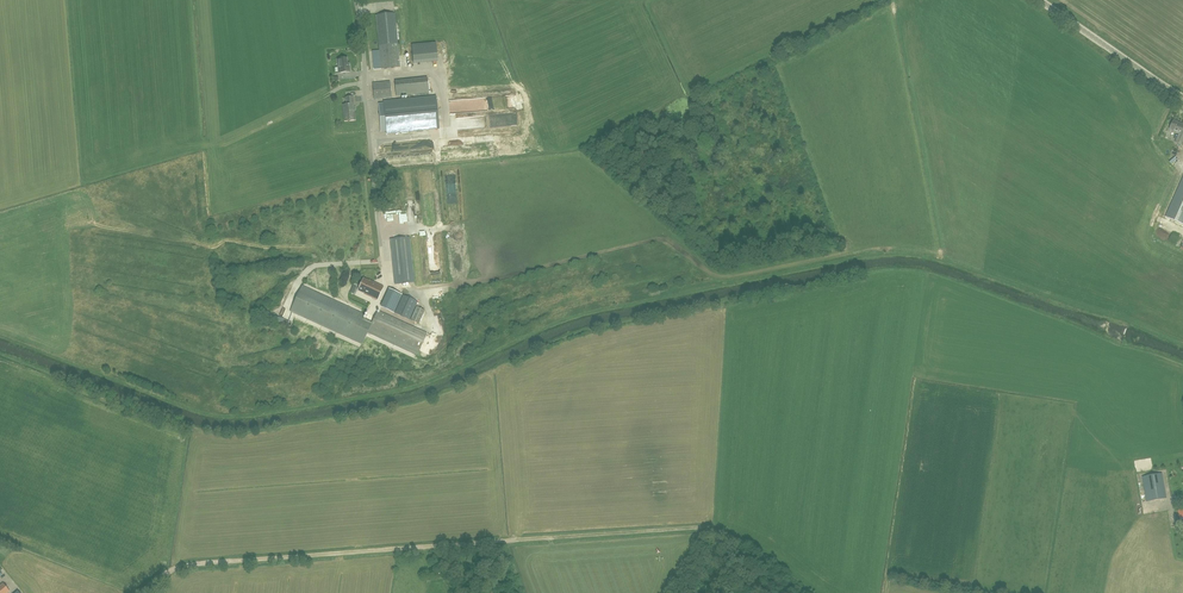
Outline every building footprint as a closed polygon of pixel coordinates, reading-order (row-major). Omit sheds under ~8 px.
[(400,67),(394,14),(376,16),(382,69),(400,67)] [(413,64),(438,61),(436,43),(412,45),(413,64)] [(349,63),(347,63),(347,59),(337,60),(339,73),(350,72),(349,63)] [(396,96),(429,92),(427,78),(395,82),(396,96)] [(390,82),(373,84),(374,99),(383,98),(392,97),(390,82)] [(355,120),(353,97),(346,98),(347,104),(343,105),(345,121),(355,120)] [(384,104),(379,104),(381,131),(386,131),(386,132),(423,129),(439,127),(436,98),(421,99),(392,102),(384,103),(384,104)] [(455,110),(480,108),(479,98),(457,100),(457,108),(455,108),(455,110)] [(1174,119),(1170,128),(1180,133),(1175,142),(1181,145),(1182,141),(1182,124),(1174,119)] [(1164,218),(1182,226),(1182,176),(1164,218)] [(396,284),(414,282),(409,237),(391,239),(396,284)] [(364,293),(363,294),(377,300),(383,287),(369,280),(369,281),(364,278),(358,290),(364,293)] [(370,328),(419,350),(427,334),(380,312),(379,314),(377,313),(372,323),(362,319),(364,314),(302,285),(292,306),(365,339),(370,328)] [(401,295),(389,289),(381,307),(393,312),(401,295)] [(409,319),(417,301),(403,295),(395,313),(409,319)] [(416,306),(410,320),(419,324),(425,310),(416,306)] [(1147,501),(1166,498),(1162,473),(1142,477),(1147,501)] [(9,591),(3,584),(0,586),(0,592),(7,592),(9,591)]
